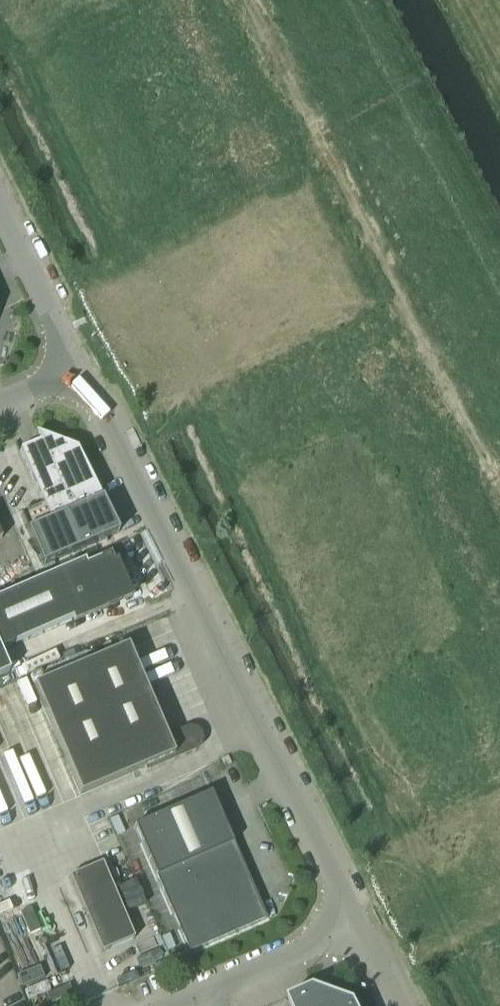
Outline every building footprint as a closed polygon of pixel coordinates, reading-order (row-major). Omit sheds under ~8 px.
[(35,446),(19,452),(42,506),(20,515),(42,566),(97,543),(109,537),(118,533),(110,515),(102,500),(101,501),(84,466),(76,450),(35,435),(35,436),(41,438),(39,444),(35,446)] [(84,562),(0,599),(0,651),(72,620),(73,624),(133,598),(117,561),(113,562),(111,556),(86,567),(84,562)] [(166,738),(127,648),(33,688),(80,798),(144,770),(146,774),(195,753),(195,752),(198,750),(200,747),(201,744),(201,741),(200,737),(199,734),(196,732),(193,731),(189,731),(186,731),(185,730),(166,738)] [(9,673),(0,652),(0,677),(9,673)] [(225,768),(231,765),(228,759),(222,762),(225,768)] [(211,795),(134,828),(189,955),(266,921),(211,795)] [(100,954),(133,940),(100,864),(68,878),(100,954)] [(286,1000),(289,1005),(355,1005),(353,1002),(312,988),(286,1000)]
